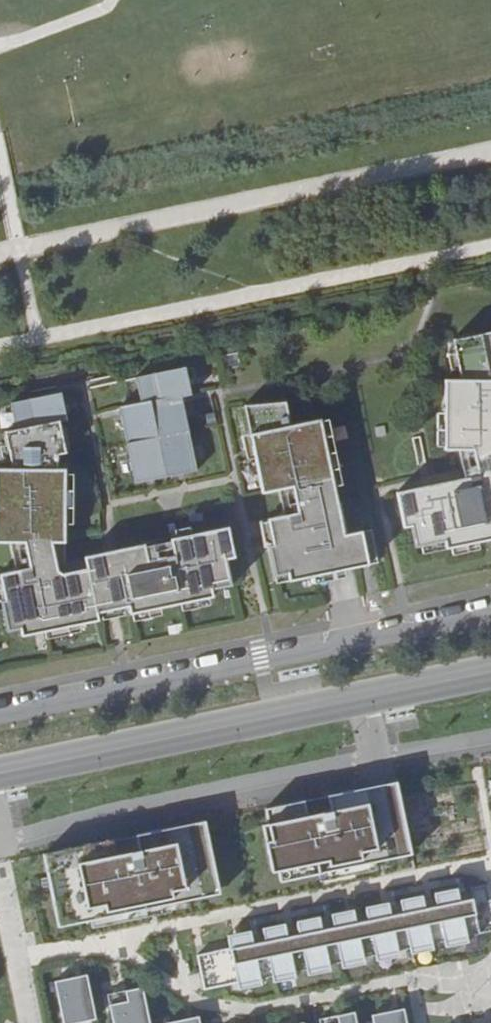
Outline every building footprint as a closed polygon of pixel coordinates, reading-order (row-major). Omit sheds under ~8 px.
[(481,457),(487,484),(405,501),(412,535),(420,534),(424,554),(453,548),(455,556),(490,548),(490,341),(459,348),(468,388),(452,388),(453,458),(481,457)] [(145,384),(150,409),(128,413),(144,488),(204,476),(189,402),(198,400),(193,374),(145,384)] [(64,401),(18,411),(24,437),(13,440),(21,477),(2,477),(3,550),(34,549),(39,576),(9,582),(15,608),(11,609),(17,639),(30,636),(31,643),(107,627),(105,620),(95,577),(71,582),(69,478),(62,479),(61,462),(70,461),(63,430),(70,428),(64,401)] [(293,410),(253,413),(271,500),(301,494),(307,521),(285,525),(288,541),(279,542),(275,543),(285,591),(386,570),(379,537),(356,542),(349,510),(345,511),(328,427),(298,433),(293,410)] [(288,541),(285,525),(276,527),(279,542),(288,541)] [(137,613),(139,621),(221,604),(218,596),(238,592),(233,566),(242,564),(236,535),(179,546),(182,562),(155,568),(152,552),(125,558),(137,613)] [(93,565),(95,577),(105,620),(137,613),(125,558),(93,565)] [(410,843),(399,788),(367,794),(365,788),(329,795),(332,810),(309,815),(306,800),(266,808),(273,839),(266,840),(273,872),(279,870),(318,862),(320,872),(380,860),(378,850),(410,843)] [(332,810),(329,795),(306,800),(309,815),(332,810)] [(174,827),(176,834),(208,827),(207,820),(174,827)] [(77,854),(46,861),(57,915),(88,909),(91,919),(190,899),(187,889),(220,882),(208,827),(176,834),(174,827),(137,835),(140,850),(117,855),(114,839),(76,847),(77,854)] [(137,835),(114,839),(117,855),(140,850),(137,835)] [(410,843),(378,850),(380,860),(412,853),(410,843)] [(76,847),(44,854),(46,861),(77,854),(76,847)] [(318,862),(279,870),(281,880),(320,872),(318,862)] [(220,882),(187,889),(190,899),(222,892),(220,882)] [(196,953),(203,988),(490,932),(490,895),(196,953)] [(88,909),(57,915),(59,926),(91,919),(88,909)] [(53,983),(59,1013),(66,1012),(68,1022),(89,1022),(94,1022),(85,977),(53,983)] [(106,998),(110,1022),(146,1022),(141,992),(106,998)] [(59,1013),(61,1022),(68,1022),(66,1012),(59,1013)] [(163,1020),(164,1022),(197,1022),(195,1014),(163,1020)]
